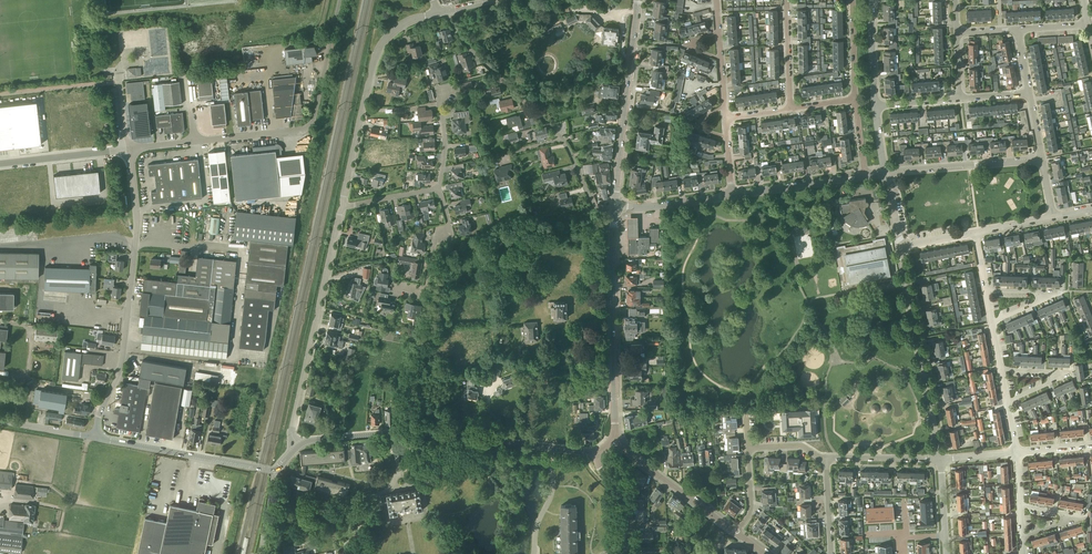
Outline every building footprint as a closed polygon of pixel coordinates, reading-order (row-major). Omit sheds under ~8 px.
[(663,9),(664,3),(666,3),(667,0),(660,0),(659,2),(655,1),(655,2),(654,2),(653,8),(663,9)] [(932,9),(941,9),(940,1),(935,1),(935,0),(929,0),(929,2),(932,2),(932,9)] [(883,12),(893,12),(893,4),(883,4),(883,12)] [(660,20),(667,21),(668,17),(662,17),(663,9),(653,8),(652,15),(653,15),(653,16),(661,17),(660,20)] [(832,9),(832,17),(841,17),(841,9),(839,9),(834,9),(832,9)] [(990,10),(982,11),(983,21),(991,21),(990,10)] [(1013,20),(1013,12),(1006,12),(1006,10),(1002,10),(1003,18),(1006,17),(1006,20),(1013,20)] [(974,11),(966,11),(967,22),(975,21),(974,11)] [(982,11),(974,11),(975,21),(983,21),(982,11)] [(888,23),(896,24),(896,20),(893,19),(893,12),(883,12),(883,19),(888,19),(888,23)] [(601,32),(603,33),(604,27),(601,26),(591,15),(591,16),(590,15),(577,15),(575,16),(575,15),(566,19),(569,25),(578,20),(585,20),(595,31),(597,29),(598,30),(600,32),(601,32)] [(698,23),(700,31),(706,29),(704,21),(701,22),(699,15),(696,16),(697,21),(698,23)] [(653,30),(664,31),(665,24),(667,24),(667,21),(660,20),(660,23),(655,22),(655,23),(654,23),(653,30)] [(695,23),(691,24),(693,33),(700,31),(698,23),(697,21),(694,22),(695,23)] [(552,27),(554,31),(555,32),(563,28),(560,23),(552,27)] [(883,27),(883,35),(892,35),(892,27),(896,28),(896,24),(888,23),(888,27),(883,27)] [(693,33),(691,24),(685,26),(687,34),(693,33)] [(687,34),(685,26),(678,28),(680,36),(687,34)] [(604,27),(603,33),(602,43),(616,45),(617,40),(619,40),(620,34),(618,34),(618,29),(604,27)] [(563,28),(555,32),(557,37),(565,32),(563,28)] [(452,39),(449,29),(441,31),(439,32),(440,38),(443,37),(444,42),(452,39)] [(664,31),(653,30),(652,36),(654,36),(654,37),(658,37),(658,41),(665,42),(665,38),(663,38),(664,31)] [(806,30),(797,30),(798,37),(801,37),(801,41),(810,40),(810,36),(806,36),(806,30)] [(892,35),(883,35),(883,43),(888,43),(888,46),(896,47),(896,43),(895,43),(895,38),(892,38),(892,35)] [(1000,49),(1009,47),(1008,41),(1005,41),(1005,38),(998,39),(999,44),(996,44),(997,49),(1000,49)] [(810,45),(810,40),(801,41),(802,45),(798,45),(798,52),(807,51),(807,45),(810,45)] [(968,50),(977,50),(978,50),(977,40),(968,41),(968,44),(968,50)] [(1073,41),(1075,49),(1083,47),(1081,40),(1073,41)] [(407,44),(408,52),(412,51),(413,57),(422,55),(420,46),(412,48),(411,43),(407,44)] [(1030,45),(1031,52),(1039,51),(1038,44),(1030,45)] [(284,49),(286,64),(313,62),(312,55),(318,54),(315,46),(284,49)] [(651,49),(650,56),(661,57),(662,50),(663,51),(664,47),(663,47),(658,46),(657,50),(652,49),(652,50),(651,49)] [(999,55),(1010,53),(1009,47),(1000,49),(1001,49),(1001,52),(996,53),(997,55),(999,55)] [(1075,49),(1076,55),(1084,53),(1083,47),(1075,49)] [(883,55),(884,63),(893,62),(893,56),(895,56),(895,51),(886,52),(886,55),(883,55)] [(1039,51),(1031,52),(1032,59),(1040,57),(1039,51)] [(687,62),(690,54),(683,52),(683,53),(680,52),(679,56),(681,57),(680,59),(687,62)] [(457,55),(459,64),(462,63),(464,71),(476,68),(474,62),(472,63),(469,56),(467,56),(466,53),(457,55)] [(1010,53),(999,55),(1000,61),(1012,59),(1010,53)] [(1084,53),(1076,55),(1078,62),(1086,60),(1084,53)] [(696,57),(690,54),(687,62),(687,64),(689,65),(689,63),(691,63),(690,65),(692,66),(693,64),(696,57)] [(650,56),(650,63),(651,63),(658,64),(657,67),(668,69),(669,66),(660,64),(661,57),(650,56)] [(980,62),(980,56),(968,56),(969,62),(969,65),(970,65),(974,65),(980,65),(980,62)] [(697,72),(698,69),(702,59),(696,57),(693,64),(696,66),(694,71),(697,72)] [(702,59),(698,69),(708,73),(711,66),(707,65),(709,62),(702,59)] [(1086,60),(1078,62),(1079,68),(1087,67),(1086,60)] [(889,70),(889,74),(898,74),(898,70),(894,70),(893,62),(884,63),(884,71),(889,70)] [(429,66),(431,73),(436,71),(439,80),(447,78),(444,66),(440,67),(439,63),(429,66)] [(1001,68),(1002,73),(1014,71),(1013,65),(1009,66),(1008,63),(999,64),(1000,68),(1001,68)] [(1041,64),(1033,65),(1035,72),(1043,71),(1041,64)] [(969,69),(969,75),(984,74),(983,72),(980,72),(980,67),(974,67),(974,65),(970,65),(970,69),(969,69)] [(652,71),(651,77),(661,79),(662,72),(668,72),(668,69),(657,67),(657,71),(653,71),(652,71)] [(1087,67),(1079,68),(1080,75),(1089,73),(1087,67)] [(127,69),(128,77),(137,76),(141,75),(140,68),(136,68),(127,69)] [(227,79),(226,69),(218,70),(219,77),(220,80),(227,79)] [(1043,71),(1035,72),(1036,79),(1044,77),(1043,71)] [(898,74),(889,74),(889,78),(884,78),(885,86),(895,85),(894,81),(898,81),(898,74)] [(387,91),(392,92),(391,95),(398,96),(399,88),(404,89),(407,78),(395,75),(394,84),(389,82),(387,91)] [(272,79),(276,118),(291,117),(290,120),(303,119),(300,93),(294,94),(297,77),(272,79)] [(651,77),(650,84),(651,84),(651,85),(655,85),(654,88),(656,88),(661,89),(662,86),(660,86),(661,79),(651,77)] [(1006,79),(1005,79),(1007,88),(1017,86),(1016,83),(1015,77),(1006,79)] [(1037,85),(1045,84),(1044,77),(1036,79),(1037,85)] [(200,100),(214,99),(211,78),(197,79),(200,100)] [(979,80),(969,81),(969,87),(970,87),(970,90),(979,90),(979,80)] [(126,83),(127,94),(131,94),(131,100),(145,99),(143,84),(149,84),(149,81),(126,83)] [(461,83),(462,89),(473,87),(471,81),(461,83)] [(1082,83),(1084,90),(1091,88),(1090,81),(1082,83)] [(165,105),(182,104),(179,82),(163,83),(154,84),(155,88),(153,88),(155,110),(165,109),(165,105)] [(602,84),(602,88),(601,96),(608,97),(608,96),(617,97),(619,86),(602,84)] [(830,92),(829,84),(822,85),(823,93),(830,92)] [(1046,91),(1045,84),(1037,85),(1038,92),(1046,91)] [(485,87),(487,94),(492,92),(493,96),(501,93),(500,86),(492,88),(491,85),(485,87)] [(895,85),(885,86),(885,94),(895,93),(895,89),(898,89),(898,85),(895,85)] [(810,95),(808,87),(800,88),(802,96),(810,95)] [(1084,90),(1085,96),(1091,95),(1091,88),(1084,90)] [(248,91),(251,120),(264,118),(261,90),(248,91)] [(640,103),(652,104),(653,100),(657,101),(658,96),(659,91),(650,90),(649,95),(641,94),(640,103)] [(251,120),(248,91),(235,93),(238,126),(251,124),(251,120)] [(769,93),(770,101),(777,100),(776,92),(769,93)] [(763,102),(770,101),(769,93),(762,94),(763,102)] [(698,96),(702,101),(706,109),(712,105),(716,102),(712,96),(708,99),(708,98),(705,99),(702,94),(701,94),(698,96)] [(755,95),(757,103),(763,102),(762,94),(755,95)] [(757,103),(755,95),(749,96),(750,104),(757,103)] [(749,96),(742,97),(743,105),(750,104),(749,96)] [(743,105),(742,97),(735,98),(736,106),(743,105)] [(489,100),(490,104),(497,102),(498,106),(501,106),(502,111),(505,110),(506,112),(510,111),(510,109),(513,108),(511,99),(500,102),(499,98),(489,100)] [(700,103),(696,105),(701,112),(706,109),(702,101),(699,102),(700,103)] [(1087,103),(1083,103),(1084,106),(1087,106),(1088,109),(1091,109),(1091,101),(1087,103)] [(36,102),(0,106),(0,149),(41,144),(36,102)] [(147,102),(129,104),(132,137),(151,135),(147,102)] [(210,105),(212,125),(213,125),(214,128),(226,127),(226,123),(227,123),(225,103),(222,103),(210,105)] [(1041,104),(1042,111),(1050,110),(1049,103),(1041,104)] [(581,108),(582,114),(594,111),(593,105),(581,108)] [(692,105),(689,107),(695,116),(701,112),(696,105),(693,107),(692,105)] [(989,106),(989,114),(997,113),(996,105),(989,106)] [(695,116),(689,107),(689,106),(687,108),(688,110),(685,112),(690,119),(695,116)] [(418,111),(419,120),(432,119),(431,110),(418,111)] [(599,122),(606,123),(606,119),(616,120),(617,110),(612,110),(612,111),(607,110),(607,112),(602,112),(602,115),(599,115),(599,122)] [(836,111),(836,119),(845,117),(845,110),(836,111)] [(934,118),(933,110),(926,111),(927,119),(934,118)] [(452,123),(453,131),(457,131),(458,133),(463,133),(462,129),(465,128),(465,123),(465,122),(469,122),(468,111),(453,113),(455,123),(452,123)] [(171,114),(173,133),(183,132),(185,130),(183,113),(171,114)] [(825,124),(824,117),(821,118),(820,113),(818,114),(813,114),(815,123),(818,123),(818,125),(825,124)] [(173,133),(171,114),(156,116),(157,128),(164,127),(165,134),(173,133)] [(503,124),(505,124),(506,124),(508,124),(508,127),(517,124),(519,130),(531,126),(529,118),(521,121),(519,115),(501,120),(501,121),(502,123),(503,124)] [(801,125),(808,124),(807,115),(800,116),(801,125)] [(1051,116),(1043,118),(1045,124),(1052,123),(1051,116)] [(782,128),(780,119),(774,120),(775,129),(779,129),(779,132),(782,132),(782,128)] [(384,120),(384,127),(388,127),(388,128),(390,128),(390,127),(396,127),(396,120),(384,120)] [(767,121),(768,130),(775,129),(774,120),(767,121)] [(768,130),(767,121),(760,122),(762,131),(768,130)] [(413,123),(414,130),(419,130),(420,135),(434,134),(433,125),(421,126),(421,122),(413,123)] [(1045,124),(1046,131),(1054,130),(1058,129),(1057,126),(1053,126),(1052,123),(1045,124)] [(846,124),(837,125),(838,132),(847,131),(846,124)] [(649,141),(661,143),(663,127),(655,126),(654,133),(650,133),(649,141)] [(532,132),(534,138),(537,138),(537,139),(548,136),(546,127),(535,130),(535,131),(532,132)] [(379,136),(383,137),(385,131),(372,128),(370,135),(379,136)] [(599,136),(598,139),(608,140),(608,142),(613,142),(614,141),(614,138),(615,132),(615,129),(605,128),(605,129),(600,128),(599,131),(597,131),(596,136),(599,136)] [(1054,130),(1046,131),(1047,138),(1055,136),(1054,130)] [(649,141),(650,133),(649,133),(638,131),(637,137),(636,142),(637,142),(636,147),(647,149),(649,141)] [(891,131),(882,132),(884,149),(887,148),(887,151),(893,151),(891,131)] [(694,142),(696,134),(689,132),(687,140),(691,141),(690,144),(693,145),(694,142)] [(508,135),(510,142),(519,139),(517,133),(508,135)] [(696,134),(694,142),(700,144),(702,136),(696,134)] [(1023,139),(1019,139),(1019,149),(1027,148),(1026,134),(1022,135),(1023,139)] [(1014,135),(1007,136),(1008,144),(1011,143),(1012,149),(1019,149),(1019,139),(1014,139),(1014,135)] [(700,144),(706,146),(709,138),(702,136),(700,144)] [(1001,141),(997,141),(998,150),(1005,150),(1005,144),(1008,144),(1007,136),(1001,136),(1001,141)] [(1056,143),(1055,136),(1047,138),(1048,144),(1056,143)] [(964,137),(964,140),(965,147),(968,147),(968,149),(968,153),(976,152),(975,143),(971,143),(971,139),(968,139),(968,138),(967,137),(964,137)] [(992,137),(986,138),(987,146),(990,145),(990,151),(998,150),(997,141),(993,141),(992,137)] [(421,147),(419,147),(420,151),(424,151),(424,150),(435,150),(435,141),(427,142),(427,138),(420,139),(421,147)] [(709,138),(706,146),(712,148),(713,145),(718,147),(720,142),(715,140),(709,138)] [(827,138),(821,139),(821,140),(821,142),(822,146),(832,145),(831,138),(827,138)] [(834,147),(840,146),(849,145),(848,138),(839,139),(840,143),(839,142),(837,143),(836,144),(835,143),(833,143),(834,147)] [(980,142),(975,143),(976,152),(984,152),(983,146),(987,146),(986,138),(979,138),(980,142)] [(958,140),(953,140),(954,145),(954,154),(962,153),(962,149),(961,148),(965,147),(964,140),(958,140)] [(936,146),(932,146),(933,156),(940,155),(940,149),(943,149),(943,141),(936,142),(936,146)] [(949,141),(943,141),(943,149),(946,149),(947,155),(954,154),(954,145),(950,145),(949,141)] [(915,148),(910,148),(911,158),(918,157),(918,151),(922,151),(921,143),(914,144),(915,148)] [(927,143),(921,143),(922,151),(925,151),(925,156),(933,156),(932,146),(928,147),(927,143)] [(1056,143),(1048,144),(1049,151),(1057,150),(1056,143)] [(592,154),(602,155),(601,159),(611,160),(613,144),(603,147),(603,150),(593,149),(592,154)] [(906,144),(899,145),(900,152),(903,152),(903,158),(911,158),(910,148),(906,148),(906,144)] [(231,155),(236,200),(281,195),(277,156),(282,156),(281,149),(281,148),(280,147),(279,145),(277,145),(276,145),(253,147),(253,153),(231,155)] [(747,146),(739,147),(739,153),(743,153),(744,156),(750,155),(750,152),(747,152),(747,146)] [(455,148),(455,157),(466,156),(465,147),(455,148)] [(537,151),(539,158),(542,157),(543,163),(545,163),(546,167),(555,165),(553,156),(549,157),(548,155),(549,155),(548,150),(547,151),(546,147),(540,149),(540,150),(537,151)] [(209,152),(211,177),(228,175),(225,150),(209,152)] [(851,159),(850,152),(841,153),(841,156),(839,157),(840,163),(847,162),(847,159),(851,159)] [(815,154),(815,155),(816,158),(817,167),(824,166),(822,154),(822,153),(815,154)] [(825,154),(822,154),(824,166),(824,167),(827,167),(827,165),(831,165),(830,156),(826,156),(825,154)] [(787,156),(788,162),(790,171),(796,170),(794,155),(787,156)] [(794,155),(796,170),(803,169),(804,169),(803,168),(806,168),(805,160),(802,160),(798,161),(798,155),(794,155)] [(817,167),(816,158),(815,155),(808,156),(810,168),(817,167)] [(417,156),(417,163),(422,163),(422,168),(432,167),(432,159),(425,159),(425,156),(417,156)] [(148,164),(150,176),(155,175),(157,191),(151,192),(153,203),(203,198),(202,189),(198,159),(148,164)] [(767,165),(769,174),(776,173),(775,168),(779,168),(778,161),(774,162),(775,164),(767,165)] [(781,161),(778,161),(779,168),(781,167),(782,172),(790,171),(788,162),(781,163),(781,161)] [(1052,162),(1053,170),(1061,168),(1065,168),(1065,165),(1061,165),(1060,161),(1052,162)] [(451,169),(453,180),(465,177),(464,172),(462,173),(461,168),(464,167),(463,163),(453,165),(454,169),(451,169)] [(609,171),(600,172),(597,172),(596,163),(588,164),(589,174),(595,173),(596,182),(597,182),(610,180),(609,171)] [(599,164),(600,172),(609,171),(609,163),(599,164)] [(494,170),(497,181),(511,178),(509,171),(513,170),(511,164),(502,167),(502,168),(494,170)] [(754,167),(747,168),(749,177),(756,176),(755,171),(758,171),(757,164),(754,165),(754,167)] [(757,164),(758,171),(761,170),(762,175),(769,174),(767,165),(761,166),(760,164),(757,164)] [(749,177),(747,168),(747,165),(744,166),(744,168),(740,169),(740,170),(738,170),(739,177),(741,177),(742,178),(749,177)] [(630,177),(640,178),(641,171),(647,172),(647,168),(641,167),(637,166),(636,170),(631,169),(630,177)] [(1061,168),(1053,170),(1055,177),(1063,176),(1061,168)] [(710,173),(711,183),(718,182),(716,170),(710,171),(710,173)] [(64,175),(53,176),(54,186),(56,197),(67,196),(72,196),(78,195),(83,195),(91,194),(100,193),(99,182),(98,171),(86,172),(81,173),(73,174),(64,175)] [(546,180),(549,180),(553,179),(554,179),(555,184),(561,183),(562,184),(562,185),(568,184),(565,173),(558,175),(557,171),(542,174),(543,179),(546,180)] [(372,185),(377,186),(378,185),(379,185),(382,184),(383,179),(385,179),(386,175),(374,172),(372,185)] [(699,173),(700,180),(703,179),(704,184),(711,183),(710,173),(706,174),(706,172),(699,173)] [(689,176),(690,186),(697,185),(697,180),(700,180),(699,173),(696,173),(696,175),(689,176)] [(414,181),(415,185),(422,185),(422,182),(430,182),(430,174),(418,174),(418,181),(414,181)] [(228,175),(211,177),(214,202),(231,200),(228,175)] [(668,180),(670,189),(677,188),(676,183),(680,183),(679,175),(675,176),(675,178),(668,180)] [(682,175),(679,175),(680,183),(683,182),(683,187),(690,186),(689,176),(682,177),(682,175)] [(659,176),(653,177),(651,187),(655,186),(656,191),(663,190),(662,181),(662,179),(659,179),(659,176)] [(640,178),(630,177),(629,184),(634,185),(633,188),(636,189),(636,193),(646,192),(645,183),(639,184),(640,178)] [(610,180),(597,182),(598,190),(600,190),(601,193),(603,199),(608,198),(609,196),(608,192),(609,192),(607,185),(610,184),(610,183),(610,180)] [(1057,193),(1058,194),(1064,193),(1066,193),(1065,186),(1068,185),(1067,181),(1059,182),(1060,186),(1056,186),(1057,193)] [(449,188),(452,198),(463,196),(462,191),(461,191),(460,188),(463,187),(462,182),(452,184),(453,187),(449,188)] [(559,194),(560,198),(561,198),(561,199),(560,200),(562,207),(573,204),(571,197),(566,198),(566,196),(567,196),(566,192),(559,194)] [(1073,205),(1070,192),(1066,193),(1064,193),(1058,194),(1059,202),(1063,201),(1064,207),(1073,205)] [(848,203),(839,204),(839,209),(840,213),(843,217),(846,221),(850,223),(854,224),(858,225),(862,224),(866,223),(867,222),(862,214),(864,213),(863,211),(863,210),(864,206),(865,206),(866,206),(867,206),(867,205),(868,205),(868,204),(868,203),(868,202),(867,202),(867,201),(866,201),(865,201),(864,197),(861,198),(847,200),(848,203)] [(420,202),(422,210),(423,214),(424,219),(427,218),(427,215),(428,215),(427,210),(431,209),(431,208),(435,207),(433,199),(420,202)] [(454,206),(456,214),(467,211),(466,206),(471,205),(470,199),(461,201),(462,204),(454,206)] [(397,206),(398,212),(401,211),(403,219),(414,217),(413,212),(411,213),(409,204),(397,206)] [(380,210),(382,221),(387,220),(388,225),(395,223),(393,215),(390,216),(388,208),(380,210)] [(251,240),(288,244),(293,245),(296,217),(237,211),(234,238),(251,240)] [(210,240),(213,240),(213,234),(218,234),(219,218),(211,217),(210,233),(210,240)] [(459,226),(460,234),(472,232),(470,223),(469,223),(468,218),(462,219),(463,225),(459,226)] [(636,219),(625,219),(625,236),(636,236),(636,219)] [(1083,222),(1084,230),(1091,229),(1089,221),(1083,222)] [(1083,222),(1076,223),(1078,232),(1084,230),(1083,222)] [(1078,232),(1076,223),(1069,224),(1071,233),(1078,232)] [(1057,227),(1059,236),(1065,234),(1064,226),(1057,227)] [(627,237),(628,253),(646,253),(646,248),(659,248),(659,244),(655,244),(655,242),(658,242),(658,231),(658,227),(648,228),(648,234),(649,236),(627,237)] [(1050,228),(1052,237),(1059,236),(1057,227),(1050,228)] [(1052,237),(1050,228),(1044,230),(1045,238),(1052,237)] [(1038,231),(1032,232),(1034,245),(1042,243),(1041,238),(1040,239),(1038,231)] [(347,245),(355,247),(356,245),(361,247),(361,248),(365,249),(367,243),(368,243),(370,235),(359,232),(357,240),(348,238),(347,245)] [(411,252),(416,252),(416,251),(423,253),(425,243),(422,242),(423,234),(415,232),(413,241),(411,252)] [(1034,245),(1032,232),(1024,233),(1026,241),(1025,241),(1025,245),(1031,244),(1031,245),(1034,245)] [(1019,234),(1012,235),(1013,244),(1014,247),(1017,246),(1016,243),(1020,242),(1019,234)] [(1014,247),(1013,244),(1012,235),(1005,237),(1006,245),(1009,244),(1010,251),(1015,250),(1014,247)] [(992,239),(994,247),(994,251),(998,250),(997,246),(1000,246),(999,238),(992,239)] [(844,282),(845,285),(890,276),(890,274),(889,274),(887,264),(886,264),(885,264),(884,258),(885,258),(886,258),(884,251),(886,251),(883,239),(875,240),(875,242),(873,242),(872,242),(845,247),(845,248),(844,248),(843,246),(837,248),(839,255),(840,255),(842,266),(843,266),(844,272),(843,272),(845,282),(844,282)] [(994,247),(992,239),(985,240),(986,245),(986,249),(987,248),(988,251),(991,250),(990,248),(994,247)] [(259,283),(258,290),(276,292),(277,285),(284,286),(288,244),(251,240),(246,282),(259,283)] [(960,245),(961,253),(968,252),(967,244),(960,245)] [(947,248),(948,256),(955,254),(953,246),(947,248)] [(940,249),(941,257),(948,256),(947,248),(940,249)] [(933,250),(935,258),(941,257),(940,249),(933,250)] [(181,250),(180,263),(187,264),(188,251),(181,250)] [(935,258),(933,250),(927,252),(928,260),(935,258)] [(110,262),(115,262),(116,260),(117,253),(108,252),(108,258),(110,258),(110,262)] [(928,260),(927,252),(919,253),(921,261),(928,260)] [(38,278),(38,253),(0,253),(0,277),(38,278)] [(398,262),(413,265),(411,276),(412,276),(411,278),(413,280),(416,281),(418,280),(418,277),(419,277),(422,263),(415,261),(416,259),(399,256),(398,262)] [(178,274),(178,281),(210,285),(213,258),(198,257),(196,276),(178,274)] [(150,267),(160,268),(164,268),(165,260),(161,259),(151,258),(150,267)] [(213,258),(210,285),(234,287),(237,261),(229,260),(226,260),(213,258)] [(116,260),(115,262),(115,269),(122,270),(123,260),(116,260)] [(641,262),(635,262),(626,262),(626,265),(625,265),(625,269),(626,269),(626,270),(626,269),(635,269),(635,264),(641,264),(641,262)] [(1073,270),(1083,271),(1083,262),(1073,262),(1073,270)] [(44,289),(44,290),(89,291),(89,268),(45,267),(44,289)] [(381,276),(379,275),(378,278),(376,278),(375,279),(374,283),(375,285),(377,286),(376,290),(385,291),(386,287),(387,288),(388,280),(387,280),(388,274),(387,274),(388,271),(387,270),(387,269),(385,269),(384,269),(383,270),(383,273),(382,273),(381,276)] [(1073,270),(1073,279),(1083,279),(1083,271),(1073,270)] [(964,273),(965,280),(973,278),(972,271),(964,273)] [(625,279),(625,282),(626,283),(626,284),(627,284),(636,284),(636,283),(640,283),(640,279),(636,279),(636,278),(643,278),(643,273),(640,273),(635,273),(632,273),(632,275),(626,275),(626,279),(625,279)] [(107,289),(112,289),(113,285),(114,279),(104,278),(104,284),(107,285),(107,289)] [(973,278),(965,280),(967,286),(975,285),(973,278)] [(145,279),(144,291),(165,293),(162,316),(211,321),(213,304),(208,304),(210,285),(178,281),(177,282),(152,279),(145,279)] [(346,298),(347,300),(353,301),(354,300),(355,297),(356,297),(357,290),(365,292),(366,286),(361,285),(362,284),(349,282),(347,295),(346,298)] [(921,285),(922,292),(931,291),(936,290),(934,283),(930,284),(921,285)] [(113,285),(112,289),(111,296),(119,297),(120,288),(117,287),(117,285),(113,285)] [(210,285),(208,304),(213,304),(211,321),(230,323),(234,287),(210,285)] [(976,292),(975,285),(967,286),(963,287),(964,290),(967,289),(968,293),(976,292)] [(276,292),(258,290),(245,288),(245,297),(275,300),(276,292)] [(142,291),(140,313),(162,316),(165,293),(144,291),(142,291)] [(931,291),(922,292),(924,299),(932,297),(931,291)] [(968,293),(969,300),(977,298),(976,292),(968,293)] [(13,309),(13,293),(0,293),(0,308),(13,309)] [(1086,303),(1083,295),(1073,299),(1077,307),(1086,303)] [(378,304),(382,305),(381,308),(393,311),(395,303),(390,302),(391,298),(379,296),(378,304)] [(264,350),(266,340),(269,309),(274,310),(275,300),(245,297),(239,347),(264,350)] [(969,300),(970,306),(978,305),(977,298),(969,300)] [(1063,299),(1056,302),(1059,309),(1066,306),(1063,299)] [(548,302),(549,307),(551,307),(551,313),(554,313),(554,318),(556,318),(556,321),(565,321),(565,318),(567,318),(566,301),(548,302)] [(1056,302),(1050,305),(1053,311),(1059,309),(1056,302)] [(405,310),(409,310),(407,316),(414,317),(413,323),(418,324),(420,312),(417,311),(418,305),(406,303),(405,310)] [(1077,307),(1080,314),(1089,310),(1086,303),(1077,307)] [(1050,305),(1044,307),(1047,314),(1048,317),(1049,317),(1050,316),(1049,313),(1053,311),(1050,305)] [(1049,317),(1048,317),(1047,314),(1044,307),(1037,310),(1039,313),(1038,313),(1039,314),(1040,317),(1044,315),(1046,318),(1048,322),(1051,321),(1049,317)] [(927,317),(936,315),(941,314),(941,312),(935,313),(935,308),(926,310),(927,317)] [(1080,314),(1083,321),(1091,318),(1091,317),(1089,310),(1080,314)] [(979,311),(971,313),(973,320),(981,318),(979,311)] [(330,319),(340,321),(340,320),(343,321),(344,318),(341,317),(341,314),(332,312),(330,319)] [(140,313),(140,317),(145,317),(144,326),(143,334),(185,338),(209,340),(211,321),(162,316),(140,313)] [(1031,313),(1025,315),(1028,322),(1029,325),(1031,325),(1032,324),(1031,321),(1034,319),(1031,313)] [(936,315),(927,317),(928,324),(933,323),(934,327),(942,325),(941,322),(937,322),(936,315)] [(1025,315),(1019,318),(1022,325),(1028,322),(1025,315)] [(625,323),(624,323),(624,330),(625,330),(625,335),(626,335),(626,339),(632,339),(632,335),(636,335),(636,331),(639,331),(639,321),(636,321),(636,317),(625,318),(625,323)] [(1014,325),(1015,328),(1022,325),(1019,318),(1012,321),(1014,325)] [(1083,321),(1085,328),(1086,329),(1091,326),(1091,318),(1083,321)] [(340,321),(330,319),(329,326),(338,328),(338,329),(341,330),(342,326),(343,323),(339,322),(340,321)] [(211,321),(209,340),(228,342),(231,323),(230,323),(211,321)] [(524,322),(525,341),(538,340),(537,321),(524,322)] [(1015,331),(1016,331),(1015,328),(1014,325),(1012,321),(1006,323),(1007,326),(1007,327),(1007,328),(1008,327),(1009,330),(1012,329),(1014,332),(1015,331)] [(34,340),(55,342),(57,329),(36,326),(34,340)] [(328,331),(326,337),(335,339),(339,340),(340,336),(336,335),(337,333),(328,331)] [(978,341),(985,340),(983,332),(977,333),(972,334),(973,338),(978,338),(978,341)] [(102,334),(101,343),(113,345),(114,336),(102,334)] [(143,334),(142,349),(146,349),(183,353),(185,338),(143,334)] [(335,339),(326,337),(325,344),(334,346),(334,344),(338,344),(339,341),(335,341),(335,339)] [(185,338),(183,353),(227,358),(228,342),(209,340),(185,338)] [(934,347),(934,349),(943,347),(942,340),(933,342),(933,343),(932,343),(933,346),(934,347)] [(985,340),(978,341),(980,349),(986,348),(985,340)] [(631,344),(631,353),(641,353),(641,344),(631,344)] [(948,346),(943,347),(934,349),(935,352),(934,352),(935,355),(936,355),(937,355),(938,359),(945,358),(944,351),(948,350),(948,349),(949,348),(948,346)] [(980,349),(981,356),(988,355),(986,348),(980,349)] [(80,363),(81,353),(64,351),(61,379),(78,381),(80,363)] [(81,353),(80,363),(102,365),(103,356),(81,353)] [(988,355),(981,356),(982,361),(979,362),(979,365),(989,363),(988,355)] [(140,377),(184,385),(187,368),(143,360),(140,377)] [(938,369),(939,371),(952,369),(951,366),(947,366),(946,361),(938,363),(938,365),(937,365),(937,366),(937,369),(938,369)] [(952,369),(939,371),(939,374),(938,374),(939,377),(940,378),(949,376),(949,377),(953,377),(952,369)] [(644,370),(641,370),(629,370),(629,378),(631,378),(631,379),(635,379),(635,378),(643,378),(643,374),(645,374),(644,370)] [(984,373),(986,380),(993,379),(991,371),(988,372),(984,373)] [(92,376),(96,376),(95,382),(104,384),(106,374),(92,372),(92,376)] [(495,393),(497,395),(500,394),(502,392),(502,389),(505,387),(516,383),(514,375),(509,377),(509,376),(506,377),(506,378),(502,379),(504,383),(500,387),(497,388),(495,390),(495,393)] [(464,393),(462,396),(462,398),(466,399),(467,397),(477,398),(478,391),(476,391),(477,387),(474,387),(475,379),(469,378),(467,388),(468,390),(464,389),(464,393)] [(994,387),(993,379),(986,380),(987,388),(994,387)] [(943,394),(952,392),(951,386),(955,385),(954,380),(946,382),(946,386),(942,387),(941,388),(942,391),(943,391),(943,394)] [(1067,386),(1069,390),(1075,387),(1074,384),(1074,383),(1073,383),(1072,380),(1069,381),(1066,383),(1067,386)] [(146,434),(173,438),(183,387),(155,382),(146,434)] [(114,413),(119,414),(117,428),(139,432),(147,387),(125,383),(121,404),(116,403),(114,413)] [(306,394),(312,396),(315,385),(308,383),(306,394)] [(1060,386),(1063,392),(1069,390),(1067,386),(1066,383),(1063,384),(1060,386)] [(1056,395),(1063,392),(1060,386),(1053,388),(1055,391),(1054,391),(1055,393),(1055,392),(1056,395)] [(1079,387),(1082,403),(1089,402),(1087,386),(1079,387)] [(994,387),(987,388),(985,389),(985,391),(988,390),(989,396),(995,394),(994,387)] [(192,390),(183,388),(180,405),(189,406),(192,390)] [(36,390),(35,393),(34,400),(34,399),(33,403),(38,404),(59,408),(59,412),(63,413),(66,394),(41,390),(40,390),(36,390)] [(630,399),(630,405),(640,405),(640,403),(644,403),(644,396),(648,396),(648,391),(643,391),(642,390),(635,390),(635,399),(630,399)] [(952,392),(943,394),(944,397),(943,397),(943,400),(944,400),(944,401),(953,399),(953,395),(956,395),(956,391),(952,392)] [(594,396),(594,402),(599,402),(599,404),(605,404),(604,395),(595,395),(594,392),(589,392),(589,396),(594,396)] [(1042,397),(1043,401),(1045,404),(1051,401),(1048,396),(1049,396),(1048,394),(1048,395),(1047,392),(1044,393),(1040,395),(1042,397)] [(995,394),(989,396),(990,403),(997,402),(995,394)] [(838,401),(844,406),(850,400),(845,396),(844,395),(838,401)] [(1037,396),(1034,397),(1035,400),(1037,404),(1043,401),(1042,397),(1040,395),(1037,396)] [(1028,400),(1031,407),(1037,404),(1035,400),(1034,397),(1031,399),(1028,400)] [(1024,410),(1031,407),(1028,400),(1021,403),(1023,406),(1022,406),(1023,407),(1024,410)] [(305,418),(317,422),(321,407),(314,405),(315,402),(311,401),(310,404),(309,403),(305,418)] [(74,412),(80,413),(89,414),(90,405),(81,404),(81,407),(79,406),(79,408),(75,407),(74,412)] [(945,409),(947,417),(954,415),(953,411),(955,411),(955,407),(952,407),(945,409)] [(790,410),(781,411),(782,430),(798,429),(799,437),(816,436),(815,422),(816,422),(815,416),(814,409),(805,409),(805,410),(790,411),(790,410)] [(385,410),(386,423),(395,423),(395,410),(385,410)] [(990,420),(993,420),(1000,418),(999,411),(992,412),(993,417),(990,417),(990,420)] [(45,419),(61,421),(61,414),(46,412),(45,419)] [(725,422),(736,421),(736,415),(733,415),(733,412),(724,412),(724,416),(725,416),(725,422)] [(623,417),(625,428),(642,425),(642,424),(647,423),(645,415),(637,416),(637,415),(632,416),(623,417)] [(954,415),(947,417),(948,425),(955,423),(958,423),(957,419),(954,419),(954,415)] [(66,423),(73,425),(82,427),(84,421),(74,419),(67,417),(66,423)] [(993,420),(995,428),(1002,426),(1000,418),(993,420)] [(200,421),(195,421),(195,424),(192,424),(192,429),(191,429),(189,440),(194,440),(197,425),(199,425),(200,421)] [(736,421),(725,422),(726,428),(723,428),(723,433),(734,433),(734,428),(737,428),(736,421)] [(1002,426),(995,428),(996,435),(1003,434),(1002,426)] [(583,429),(582,441),(589,442),(589,440),(594,441),(594,430),(583,429)] [(1051,432),(1046,432),(1046,439),(1051,438),(1054,438),(1053,429),(1051,429),(1051,432)] [(949,431),(951,439),(958,438),(957,434),(960,433),(959,430),(956,430),(949,431)] [(207,443),(221,445),(221,442),(223,442),(226,436),(219,434),(219,436),(209,434),(207,443)] [(727,438),(727,444),(738,443),(738,437),(735,437),(735,434),(725,434),(726,438),(727,438)] [(1004,442),(1003,434),(996,435),(989,436),(990,440),(997,439),(998,443),(1004,442)] [(958,438),(951,439),(953,447),(959,446),(962,445),(961,441),(959,442),(958,438)] [(738,450),(738,443),(727,444),(727,450),(726,450),(726,454),(729,454),(729,450),(738,450)] [(351,449),(351,456),(352,464),(362,463),(362,461),(365,460),(365,463),(371,462),(368,445),(363,446),(362,447),(362,446),(362,444),(358,445),(358,444),(352,445),(352,448),(351,448),(351,449)] [(706,464),(705,450),(704,450),(704,444),(701,444),(701,445),(697,446),(696,447),(696,451),(697,451),(699,464),(706,464)] [(667,451),(667,469),(673,468),(679,468),(678,451),(676,451),(676,448),(673,448),(668,448),(668,451),(667,451)] [(351,456),(351,449),(344,450),(344,449),(315,452),(315,451),(301,453),(302,465),(306,465),(305,464),(310,463),(310,465),(319,464),(318,462),(345,460),(345,459),(350,459),(349,456),(351,456)] [(719,459),(719,460),(731,460),(731,468),(733,468),(733,474),(739,474),(739,468),(738,468),(737,459),(741,459),(741,454),(719,455),(719,457),(719,459)] [(773,468),(773,457),(767,457),(767,463),(764,463),(764,471),(773,471),(773,468)] [(779,471),(783,472),(783,464),(780,464),(780,458),(773,457),(773,468),(779,468),(779,471)] [(783,464),(783,472),(786,472),(786,468),(792,468),(793,458),(787,458),(786,464),(783,464)] [(793,458),(792,468),(792,472),(806,472),(806,462),(799,462),(799,458),(793,458)] [(1045,467),(1044,460),(1036,461),(1037,468),(1037,470),(1040,470),(1040,468),(1045,467)] [(294,471),(294,472),(310,478),(317,480),(315,487),(332,492),(331,493),(340,495),(340,494),(343,495),(343,496),(346,497),(349,485),(346,484),(346,485),(345,485),(345,483),(338,481),(338,483),(318,477),(318,478),(305,474),(305,473),(305,472),(305,470),(306,469),(306,467),(306,465),(302,465),(303,467),(303,469),(302,471),(302,472),(302,473),(294,471)] [(633,484),(638,485),(638,484),(645,485),(647,476),(636,468),(634,469),(633,484)] [(955,471),(956,479),(963,478),(963,474),(965,474),(965,470),(962,470),(955,471)] [(11,489),(13,472),(0,471),(0,488),(11,489)] [(867,482),(868,471),(861,471),(861,478),(858,478),(857,486),(861,486),(861,482),(867,482)] [(288,484),(309,490),(310,489),(309,489),(311,482),(312,482),(309,481),(310,478),(294,472),(293,476),(290,475),(290,476),(291,476),(289,483),(288,483),(288,484)] [(881,472),(881,479),(881,483),(890,483),(891,476),(888,475),(888,472),(881,472)] [(920,480),(927,480),(927,473),(917,472),(916,480),(916,486),(920,486),(920,480)] [(963,482),(963,478),(956,479),(956,487),(963,486),(966,486),(966,482),(963,482)] [(799,492),(809,491),(811,491),(811,490),(811,489),(811,488),(811,486),(809,486),(809,485),(807,485),(807,481),(805,482),(795,482),(795,486),(796,486),(796,487),(797,488),(797,492),(799,492)] [(15,484),(14,498),(32,499),(32,496),(36,496),(37,491),(47,492),(47,488),(36,487),(33,487),(33,486),(15,484)] [(650,497),(657,502),(655,504),(659,507),(662,503),(658,500),(664,492),(657,487),(650,497)] [(761,490),(762,497),(772,496),(775,496),(775,487),(767,487),(767,490),(761,490)] [(1002,492),(1002,496),(1009,495),(1009,487),(998,488),(998,492),(1002,492)] [(381,496),(382,502),(388,501),(390,515),(398,513),(397,510),(414,507),(415,510),(422,509),(419,490),(387,495),(381,496)] [(796,498),(796,501),(804,501),(803,498),(810,497),(810,496),(811,496),(811,495),(811,494),(811,493),(811,492),(811,491),(809,491),(799,492),(799,498),(796,498)] [(673,494),(667,502),(678,510),(684,502),(673,494)] [(957,494),(957,502),(964,502),(964,498),(967,498),(966,494),(964,494),(957,494)] [(1029,501),(1038,502),(1039,495),(1031,494),(1030,497),(1029,497),(1029,500),(1029,501)] [(1038,502),(1045,504),(1046,497),(1039,495),(1038,502)] [(772,496),(762,497),(762,499),(760,499),(760,502),(762,502),(762,503),(768,503),(768,506),(776,506),(776,502),(775,502),(775,496),(772,496)] [(1046,497),(1045,504),(1053,505),(1054,498),(1046,497)] [(207,543),(213,544),(219,515),(214,514),(216,504),(204,502),(204,499),(200,498),(199,501),(197,510),(171,505),(167,522),(146,518),(138,553),(205,553),(207,543)] [(741,505),(740,504),(731,498),(724,508),(724,509),(727,511),(729,512),(734,506),(735,506),(736,505),(739,507),(741,505)] [(1058,506),(1066,507),(1067,501),(1068,498),(1066,498),(1065,500),(1060,499),(1058,506)] [(634,505),(634,509),(644,509),(644,499),(634,499),(635,505),(634,505)] [(1066,507),(1074,509),(1075,502),(1076,499),(1074,499),(1073,502),(1067,501),(1066,507)] [(1075,502),(1074,509),(1082,510),(1084,501),(1081,500),(1081,503),(1075,502)] [(804,501),(796,501),(796,505),(800,505),(800,511),(810,510),(810,504),(804,504),(804,501)] [(743,503),(741,502),(740,504),(741,505),(739,507),(736,505),(735,506),(734,506),(729,512),(733,515),(734,515),(735,515),(735,514),(737,512),(740,513),(743,509),(741,507),(743,503)] [(965,506),(964,502),(957,502),(958,510),(965,510),(967,509),(967,506),(965,506)] [(9,520),(24,521),(25,506),(10,504),(9,520)] [(26,505),(25,506),(24,521),(24,522),(32,523),(34,511),(35,505),(26,505)] [(576,505),(561,505),(562,553),(577,553),(576,505)] [(886,507),(887,521),(894,520),(893,507),(887,507),(886,507)] [(873,521),(872,508),(871,508),(865,508),(866,522),(873,521)] [(644,509),(634,509),(634,512),(635,512),(635,518),(644,518),(644,509)] [(674,514),(683,520),(682,514),(677,510),(674,514)] [(811,517),(810,510),(800,511),(801,517),(794,517),(794,521),(802,520),(805,520),(804,517),(811,517)] [(20,553),(24,523),(4,521),(4,516),(0,516),(0,550),(20,553)] [(959,526),(966,525),(966,521),(968,521),(968,517),(965,518),(965,517),(958,518),(959,526)] [(758,518),(751,527),(756,532),(759,528),(761,530),(762,528),(760,526),(763,522),(758,518)] [(803,530),(817,529),(816,523),(810,523),(810,520),(805,520),(802,520),(803,530)] [(971,525),(966,525),(959,526),(959,534),(966,533),(969,533),(969,529),(971,529),(971,525)] [(1083,525),(1075,527),(1077,534),(1084,532),(1083,525)] [(1075,527),(1067,530),(1069,536),(1077,534),(1075,527)] [(762,532),(760,534),(764,537),(763,538),(766,540),(767,539),(768,540),(772,534),(774,532),(771,529),(770,529),(769,531),(765,528),(764,529),(762,528),(761,530),(762,531),(762,532)] [(817,535),(817,529),(803,530),(804,540),(811,539),(811,536),(817,535)] [(1067,530),(1060,532),(1062,538),(1069,536),(1067,530)] [(653,539),(652,531),(640,531),(640,533),(639,533),(638,535),(638,536),(639,537),(640,537),(640,539),(641,539),(641,541),(642,542),(651,542),(652,541),(651,539),(653,539)] [(768,540),(768,541),(771,544),(772,543),(776,546),(780,540),(776,537),(778,534),(774,532),(772,534),(768,540)] [(1058,543),(1055,533),(1047,535),(1049,542),(1053,541),(1054,544),(1058,543)] [(1040,538),(1042,544),(1049,542),(1047,535),(1040,538)] [(1042,544),(1040,538),(1032,540),(1031,541),(1032,544),(1033,543),(1034,547),(1042,544)] [(789,541),(781,550),(785,553),(789,553),(795,546),(790,542),(789,541)] [(960,542),(960,550),(967,549),(967,545),(970,545),(969,541),(967,541),(960,542)]
